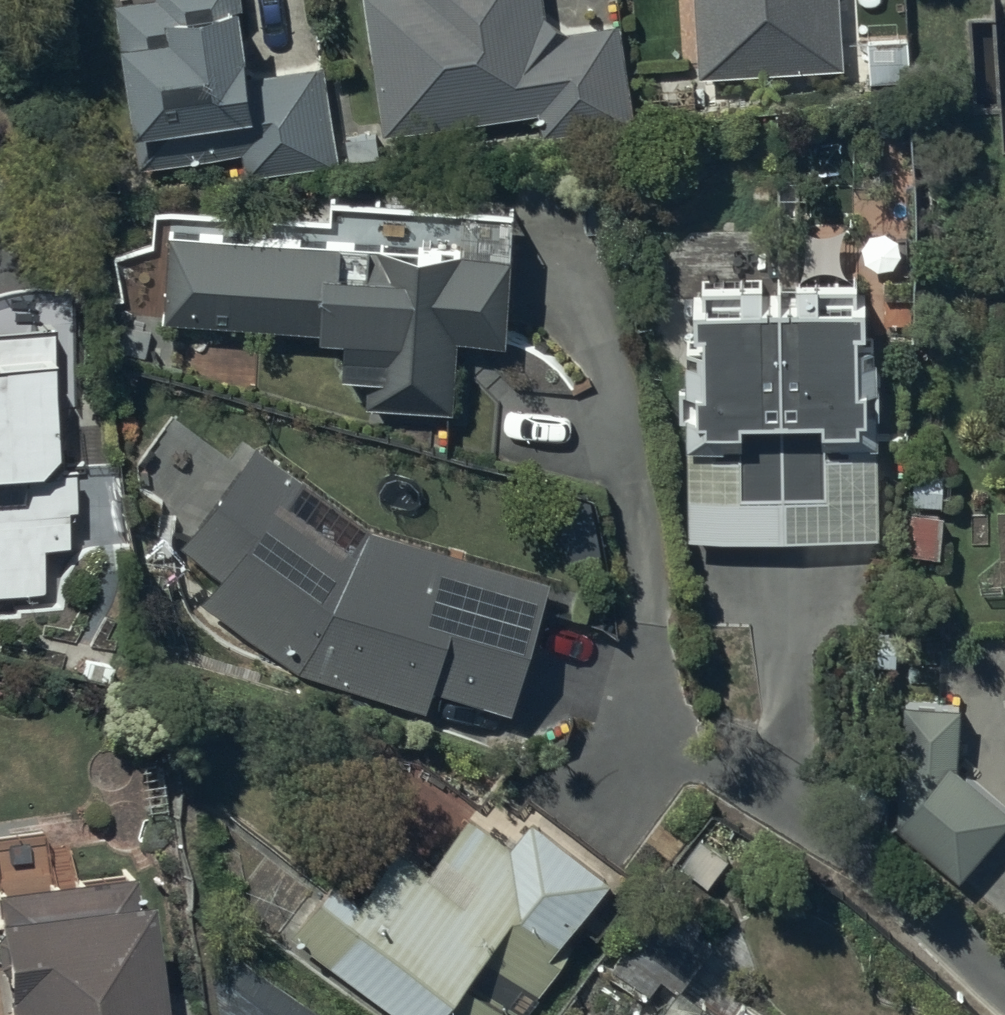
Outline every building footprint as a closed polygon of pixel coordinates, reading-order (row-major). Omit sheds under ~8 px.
[(326,62),(251,72),(241,0),(118,0),(135,119),(130,120),(136,162),(241,148),(244,176),(339,163),(326,62)] [(381,132),(532,109),(536,135),(632,120),(617,18),(570,25),(547,11),(545,0),(363,0),(381,132)] [(697,69),(841,66),(839,0),(694,0),(697,69)] [(903,29),(863,35),(870,84),(910,79),(903,29)] [(508,244),(169,221),(166,318),(267,322),(265,356),(280,357),(281,342),(344,344),(343,367),(371,368),(370,401),(453,404),(452,385),(469,385),(491,365),(493,335),(502,336),(508,244)] [(704,295),(691,295),(691,320),(704,320),(704,336),(687,336),(687,380),(680,380),(680,407),(689,407),(689,436),(717,436),(717,447),(740,447),(740,490),(825,490),(825,447),(885,446),(885,428),(904,428),(904,366),(885,366),(885,317),(878,317),(879,262),(785,262),(785,296),(762,296),(762,275),(741,275),(741,281),(704,281),(704,295)] [(46,596),(43,550),(73,548),(71,513),(80,512),(77,467),(63,468),(55,329),(0,332),(0,599),(46,596)] [(371,523),(255,438),(177,545),(215,572),(196,597),(296,670),(417,709),(429,673),(505,698),(543,579),(371,523)] [(959,698),(901,697),(898,816),(956,872),(1004,821),(1004,805),(958,760),(959,698)] [(409,1014),(501,1014),(506,1009),(514,1014),(522,1014),(588,925),(595,931),(605,917),(595,910),(623,872),(534,807),(511,838),(467,806),(429,859),(396,835),(360,886),(334,867),(290,928),(409,1014)] [(157,902),(140,904),(137,880),(0,898),(0,914),(14,1014),(172,1014),(157,902)] [(709,946),(656,904),(606,969),(642,997),(658,976),(675,990),(709,946)] [(206,926),(220,1014),(343,1014),(206,926)] [(744,1002),(736,1014),(763,1014),(744,1002)]
